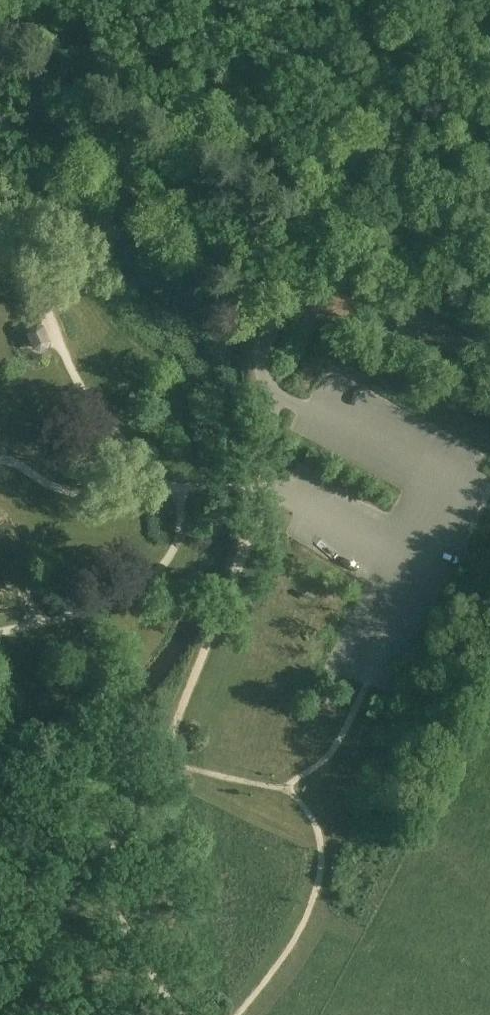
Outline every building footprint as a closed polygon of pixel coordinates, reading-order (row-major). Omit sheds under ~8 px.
[(29,327),(27,333),(32,348),(38,349),(45,346),(48,341),(41,326),(36,325),(29,327)]
